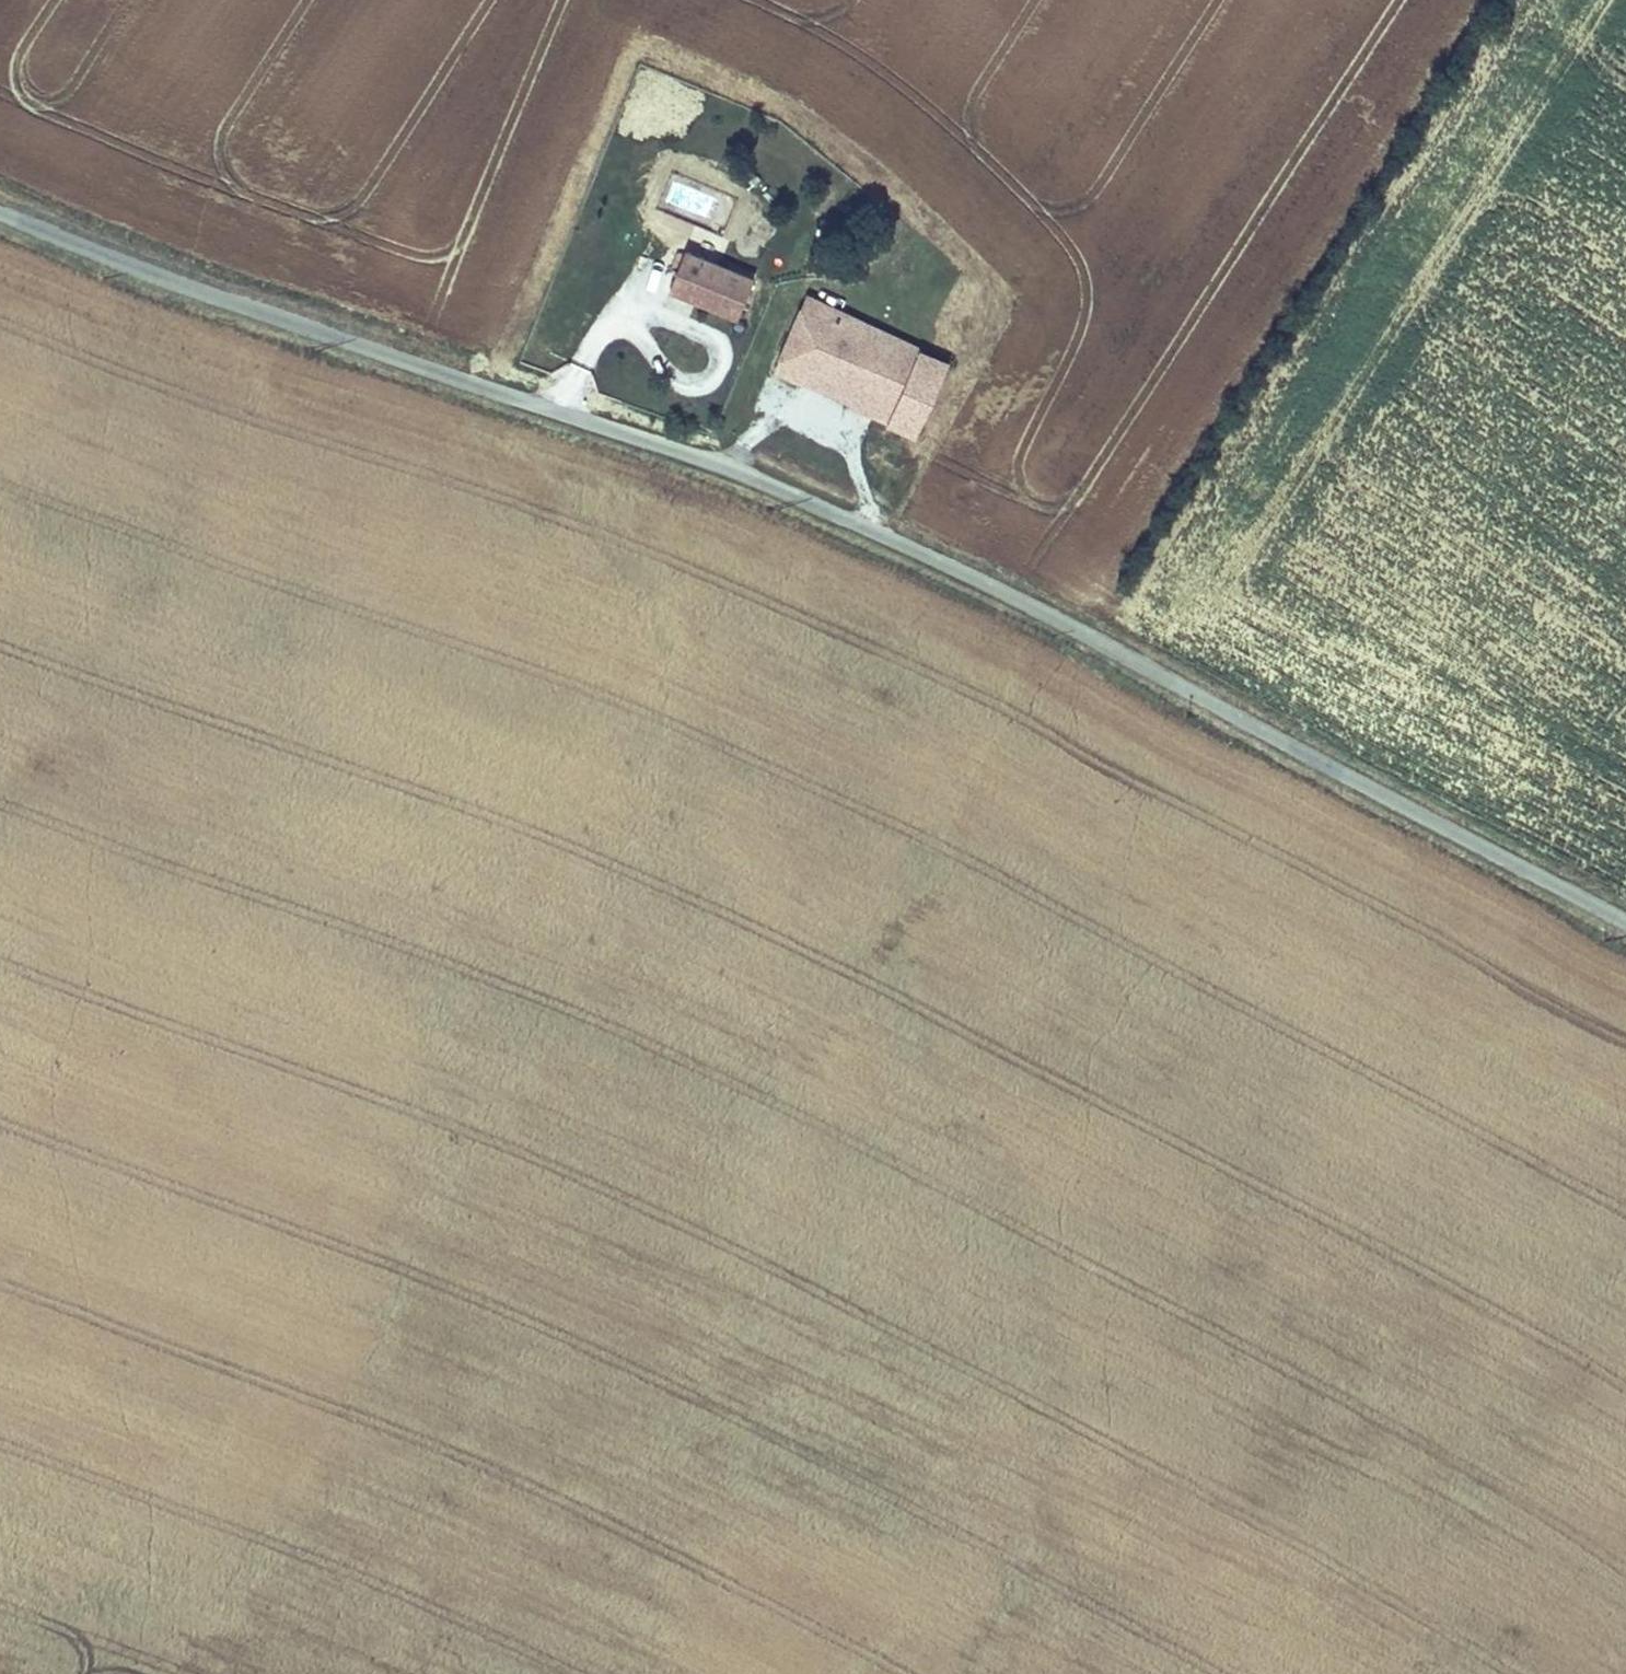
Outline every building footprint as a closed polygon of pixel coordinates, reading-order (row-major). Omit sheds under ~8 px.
[(686,254),(672,290),(751,324),(757,308),(752,306),(760,285),(686,254)] [(890,424),(918,351),(807,298),(774,374),(801,385),(814,357),(838,368),(832,387),(860,399),(858,410),(890,424)] [(970,375),(918,351),(890,424),(939,447),(970,375)] [(814,357),(801,385),(858,410),(860,399),(832,387),(838,368),(814,357)]
